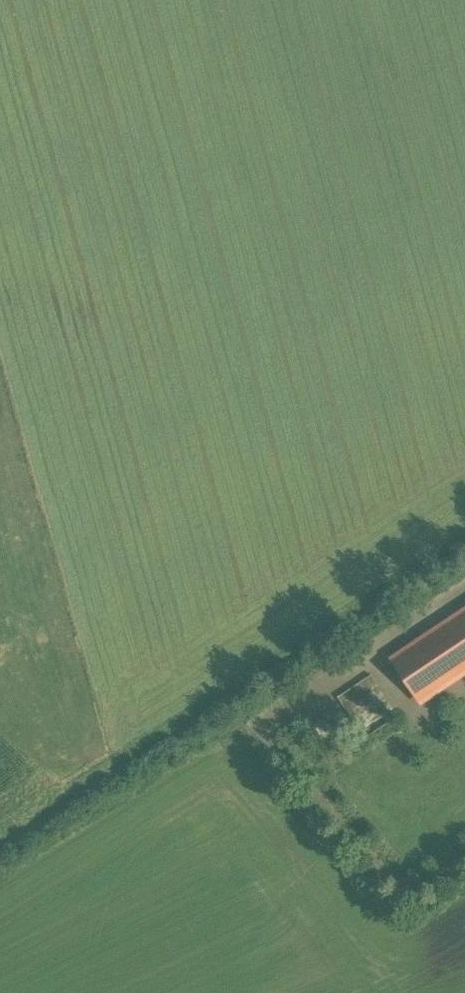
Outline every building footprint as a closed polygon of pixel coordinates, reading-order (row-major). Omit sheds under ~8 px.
[(390,662),(419,705),(464,673),(464,611),(390,662)]
